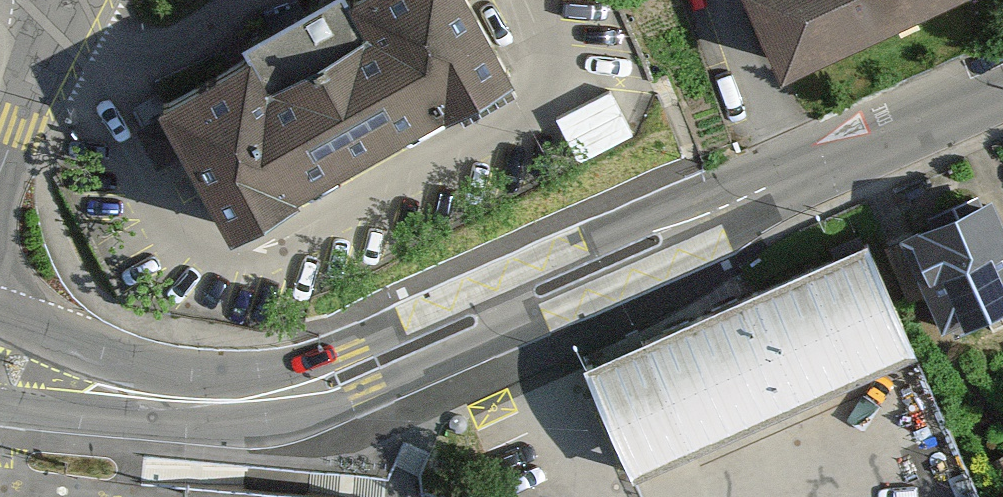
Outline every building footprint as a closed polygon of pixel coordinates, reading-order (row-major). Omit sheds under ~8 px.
[(533,81),(489,0),(364,0),(381,33),(286,84),(265,46),(160,102),(235,240),(533,81)] [(767,65),(908,0),(737,0),(767,65)] [(619,83),(567,107),(587,151),(639,127),(619,83)] [(1002,281),(1002,235),(982,187),(896,224),(934,311),(1002,281)] [(630,476),(912,346),(861,236),(579,366),(630,476)]
